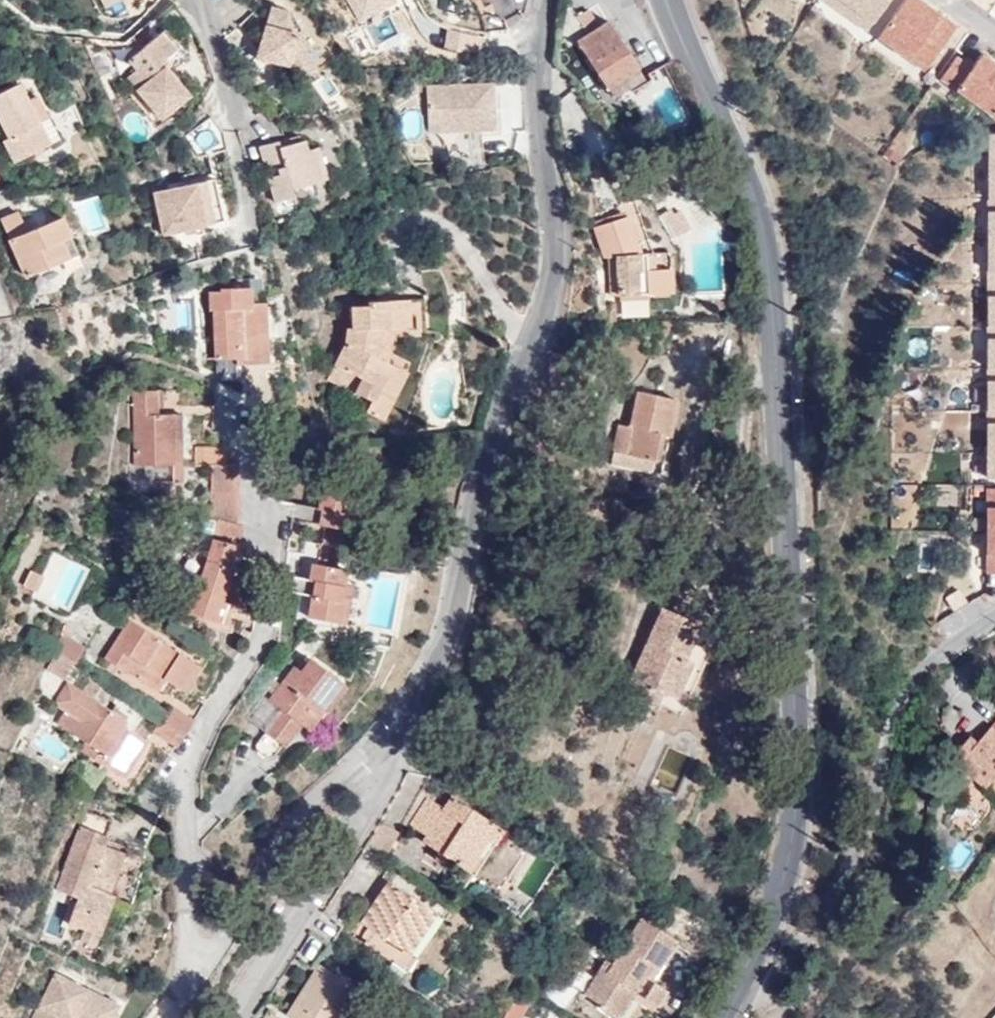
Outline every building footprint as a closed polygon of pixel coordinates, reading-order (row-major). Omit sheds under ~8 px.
[(957,23),(917,0),(901,0),(876,43),(928,73),(957,23)] [(285,29),(292,9),(274,4),(260,55),(291,63),(298,76),(318,65),(300,32),(285,29)] [(295,10),(292,9),(285,29),(300,32),(304,26),(295,10)] [(607,85),(635,68),(637,67),(607,22),(589,33),(579,16),(559,28),(558,52),(578,41),(607,85)] [(187,94),(174,79),(167,71),(170,68),(186,54),(163,28),(128,58),(135,67),(126,75),(161,116),(187,94)] [(978,54),(972,64),(954,54),(936,87),(994,119),(994,63),(978,54)] [(167,71),(174,79),(178,75),(170,68),(167,71)] [(642,78),(635,68),(607,85),(613,95),(642,78)] [(0,139),(11,162),(46,144),(15,82),(0,89),(0,125),(6,136),(0,139)] [(494,83),(428,86),(430,131),(496,128),(494,83)] [(184,135),(198,156),(223,140),(208,118),(184,135)] [(322,179),(312,147),(306,149),(303,140),(281,146),(279,141),(260,146),(276,201),(295,196),(293,188),(314,182),(322,179)] [(317,145),(312,147),(322,179),(326,178),(317,145)] [(204,180),(195,182),(204,222),(214,221),(204,180)] [(204,222),(195,182),(153,191),(164,233),(204,222)] [(293,188),(295,196),(297,200),(317,194),(314,182),(293,188)] [(0,191),(0,210),(10,206),(3,190),(0,191)] [(80,234),(104,229),(98,197),(74,201),(80,234)] [(37,224),(25,230),(15,212),(0,219),(0,222),(25,275),(66,256),(58,238),(67,234),(57,215),(42,222),(45,228),(40,230),(37,224)] [(610,255),(613,297),(649,294),(664,293),(662,269),(653,269),(646,269),(645,253),(638,254),(626,216),(595,226),(605,255),(610,255)] [(662,269),(664,293),(671,293),(670,269),(662,269)] [(237,364),(260,363),(257,317),(250,317),(249,286),(222,287),(222,292),(210,292),(210,310),(214,310),(216,359),(237,359),(237,364)] [(613,297),(614,322),(651,321),(649,294),(613,297)] [(423,298),(407,299),(409,326),(425,325),(423,298)] [(326,380),(372,401),(390,364),(386,362),(377,358),(382,328),(392,327),(409,326),(407,299),(367,301),(367,305),(351,306),(353,327),(347,327),(345,341),(326,380)] [(165,330),(189,329),(187,304),(163,305),(165,330)] [(377,358),(386,362),(392,327),(382,328),(377,358)] [(390,364),(372,401),(366,413),(382,420),(406,371),(390,364)] [(156,415),(156,390),(134,390),(134,465),(156,464),(156,482),(182,482),(182,415),(163,415),(156,415)] [(652,459),(650,472),(659,474),(674,400),(638,393),(630,427),(617,425),(613,450),(652,459)] [(213,448),(213,446),(197,446),(197,464),(214,465),(239,465),(238,464),(227,463),(227,449),(213,448)] [(610,463),(650,472),(652,459),(613,450),(610,463)] [(214,465),(213,492),(238,493),(239,465),(214,465)] [(324,525),(343,528),(354,531),(362,477),(332,472),(329,494),(321,493),(318,508),(326,509),(324,525)] [(994,575),(994,489),(983,489),(984,575),(994,575)] [(213,492),(212,519),(216,519),(237,524),(238,493),(213,492)] [(238,545),(243,527),(237,524),(216,519),(189,613),(226,624),(231,603),(221,601),(231,566),(229,565),(235,544),(238,545)] [(320,545),(340,548),(343,528),(324,525),(320,545)] [(337,568),(340,548),(320,545),(317,565),(337,568)] [(345,569),(337,568),(317,565),(310,563),(307,580),(314,580),(307,617),(338,622),(342,601),(340,601),(343,584),(345,569)] [(23,585),(36,592),(43,578),(30,572),(23,585)] [(342,601),(338,622),(346,623),(352,586),(343,584),(340,601),(342,601)] [(960,591),(928,605),(934,619),(966,605),(960,591)] [(661,690),(656,702),(682,713),(703,664),(684,656),(690,640),(698,622),(661,606),(646,643),(652,645),(648,651),(643,649),(626,689),(644,697),(648,685),(661,690)] [(125,670),(161,693),(165,692),(170,684),(183,692),(199,666),(159,641),(160,639),(129,620),(104,658),(124,671),(125,670)] [(64,632),(55,650),(76,663),(86,646),(64,632)] [(684,656),(703,664),(709,648),(690,640),(684,656)] [(646,643),(643,649),(648,651),(652,645),(646,643)] [(66,677),(74,663),(57,652),(49,668),(66,677)] [(300,724),(309,729),(322,709),(326,711),(345,684),(310,658),(300,672),(286,660),(266,687),(268,689),(247,717),(283,746),(300,724)] [(127,719),(69,682),(56,703),(68,710),(60,723),(87,740),(81,750),(117,772),(140,735),(123,724),(127,719)] [(644,697),(656,702),(661,690),(648,685),(644,697)] [(186,734),(194,722),(172,706),(162,719),(186,734)] [(175,749),(186,734),(162,719),(153,732),(175,749)] [(967,745),(956,759),(994,791),(994,726),(982,743),(975,751),(967,745)] [(973,736),(967,745),(975,751),(982,743),(973,736)] [(424,841),(438,851),(448,857),(473,874),(504,829),(452,795),(444,807),(429,797),(411,824),(428,835),(424,841)] [(125,854),(104,846),(95,843),(99,833),(108,836),(113,821),(85,811),(56,890),(78,898),(68,924),(99,935),(114,896),(110,894),(125,854)] [(95,843),(104,846),(108,836),(99,833),(95,843)] [(448,857),(438,851),(434,856),(444,864),(448,857)] [(405,952),(433,911),(387,880),(352,933),(391,959),(399,948),(405,952)] [(441,916),(433,911),(405,952),(399,948),(391,959),(405,970),(441,916)] [(594,1000),(599,1003),(597,1006),(616,1017),(618,1017),(635,991),(640,983),(652,965),(658,968),(676,940),(643,919),(614,964),(607,960),(593,982),(602,988),(594,1000)] [(291,1017),(337,1017),(356,987),(320,965),(289,1016),(291,1017)] [(36,1017),(114,1017),(119,1007),(57,976),(36,1017)] [(585,994),(594,1000),(602,988),(593,982),(585,994)] [(640,983),(635,991),(644,997),(649,989),(640,983)] [(649,989),(644,997),(656,1005),(665,990),(653,983),(649,989)] [(502,1017),(520,1017),(528,1008),(516,999),(502,1017)]
